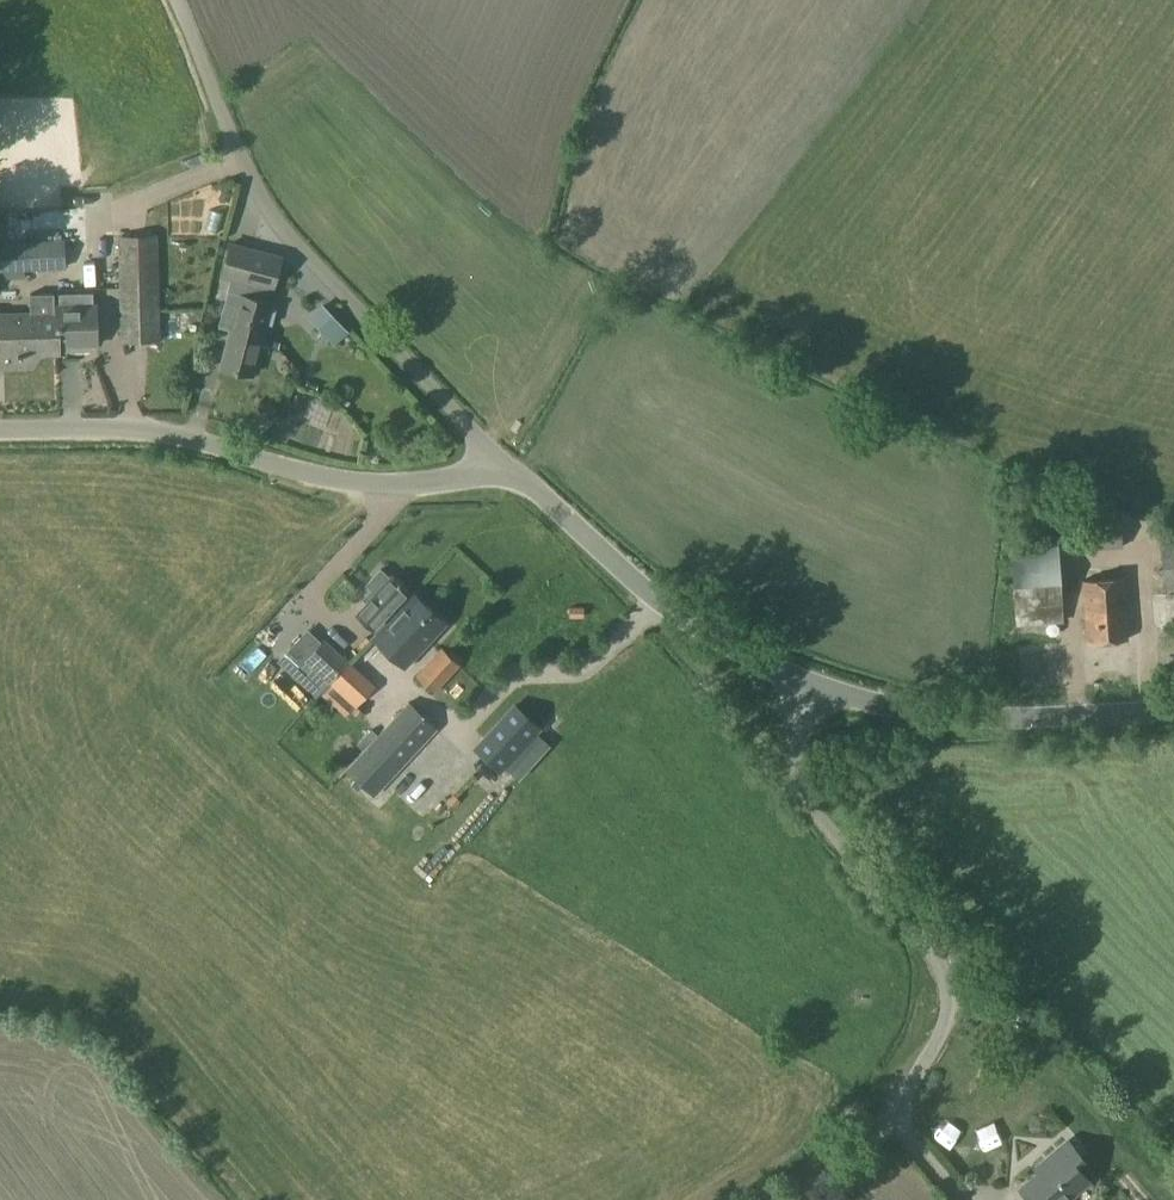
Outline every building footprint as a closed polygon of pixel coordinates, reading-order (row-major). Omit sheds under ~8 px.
[(70,240),(70,221),(13,223),(14,242),(70,240)] [(120,343),(161,342),(158,235),(118,236),(120,343)] [(63,243),(0,246),(0,273),(65,270),(63,243)] [(281,257),(230,244),(222,277),(231,279),(219,326),(231,329),(221,367),(253,375),(267,323),(271,324),(276,308),(271,307),(272,303),(264,301),(267,289),(273,290),(281,257)] [(58,310),(0,311),(0,338),(1,338),(1,354),(59,353),(59,349),(99,347),(96,301),(58,303),(58,310)] [(1160,529),(1161,542),(1160,542),(1164,590),(1173,589),(1173,528),(1160,529)] [(1058,532),(1010,535),(1015,626),(1064,623),(1058,532)] [(377,633),(412,594),(396,579),(394,581),(380,568),(365,584),(371,589),(366,594),(369,598),(355,613),(377,633)] [(1124,578),(1083,581),(1087,642),(1128,639),(1124,578)] [(405,667),(445,623),(412,594),(377,633),(372,638),(373,638),(405,667)] [(313,659),(333,679),(351,660),(329,640),(313,659)] [(414,676),(435,694),(460,666),(440,648),(414,676)] [(283,698),(295,679),(282,671),(270,690),(283,698)] [(329,699),(357,730),(376,713),(348,682),(329,699)] [(438,728),(408,701),(344,770),(376,797),(438,728)] [(501,774),(542,729),(514,703),(472,747),(501,774)] [(1068,1199),(1089,1180),(1076,1166),(1084,1158),(1066,1139),(1036,1166),(1039,1171),(1020,1188),(1027,1196),(1022,1199),(1069,1199),(1068,1199)]
